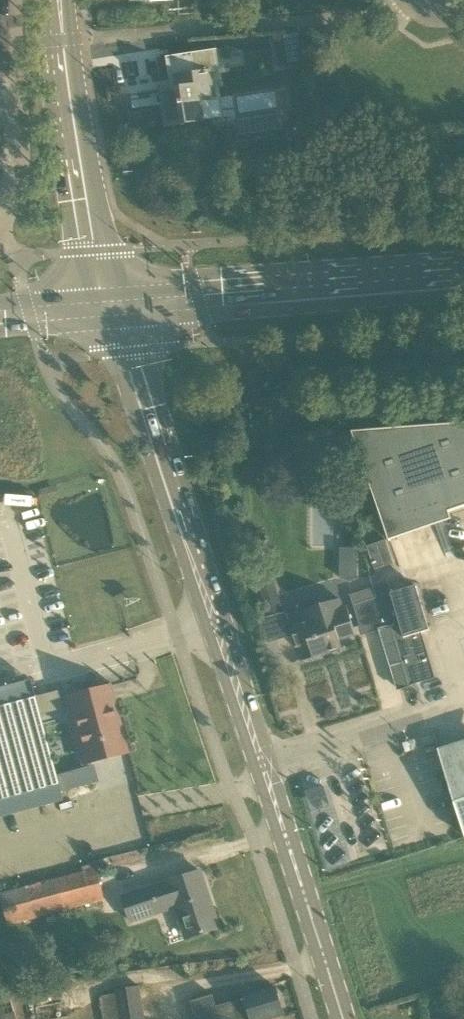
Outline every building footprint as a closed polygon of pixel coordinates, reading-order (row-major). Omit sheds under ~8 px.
[(282,35),(287,67),(302,64),(296,33),(282,35)] [(168,78),(172,77),(174,88),(159,91),(164,126),(200,121),(197,100),(214,98),(210,70),(193,73),(190,52),(164,56),(168,78)] [(352,432),(389,541),(391,540),(390,540),(387,533),(463,507),(463,424),(352,432)] [(393,563),(385,540),(367,546),(375,570),(393,563)] [(340,548),(340,579),(357,579),(358,548),(340,548)] [(379,624),(381,631),(381,630),(399,689),(417,683),(435,678),(421,633),(430,630),(416,586),(392,594),(388,583),(373,588),(375,593),(376,592),(386,622),(379,624)] [(353,606),(362,633),(363,636),(381,631),(379,624),(386,622),(376,592),(375,593),(377,598),(353,606)] [(299,612),(288,615),(291,625),(297,648),(303,646),(303,644),(308,642),(313,658),(317,656),(317,657),(318,656),(342,649),(340,641),(356,636),(348,608),(343,609),(339,600),(317,607),(316,602),(311,599),(300,602),(298,607),(299,612)] [(70,716),(74,715),(87,763),(122,754),(113,720),(118,719),(109,685),(65,697),(70,716)] [(58,784),(34,696),(0,705),(0,800),(58,784)] [(461,822),(463,833),(463,762),(444,769),(461,822)] [(58,771),(61,787),(96,780),(93,764),(58,771)] [(96,869),(84,872),(8,891),(16,922),(92,903),(104,900),(96,869)] [(187,939),(219,929),(219,928),(215,929),(205,900),(209,899),(200,872),(168,882),(187,939)] [(131,922),(161,912),(153,887),(123,897),(131,922)] [(116,994),(99,997),(103,1018),(144,1018),(138,983),(115,986),(116,994)] [(285,1014),(277,989),(216,1007),(213,995),(190,1002),(196,1018),(270,1018),(285,1014)] [(12,998),(0,1001),(0,1018),(17,1018),(12,998)]
